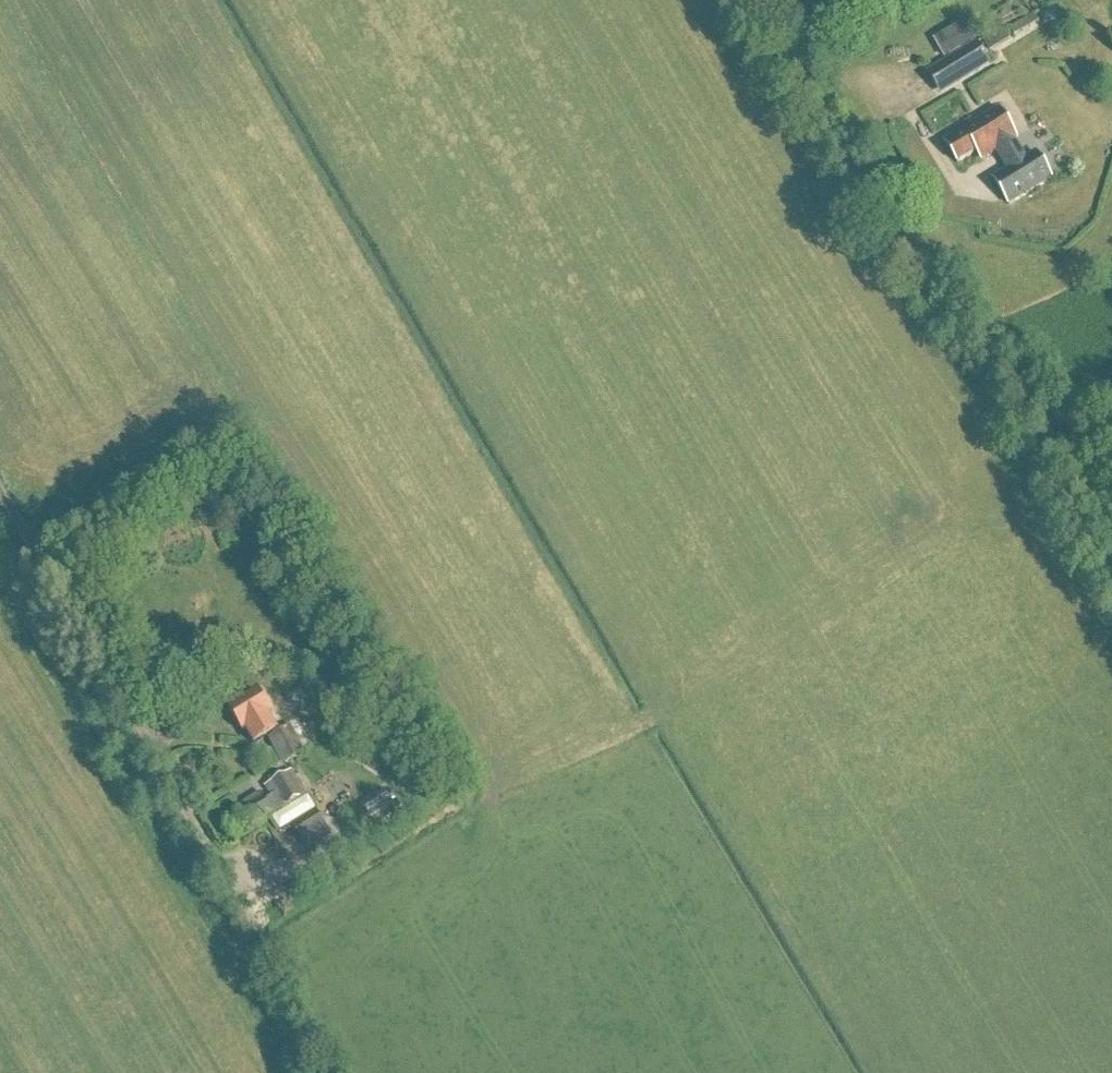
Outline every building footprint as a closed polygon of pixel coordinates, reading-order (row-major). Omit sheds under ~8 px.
[(990,48),(1012,38),(1006,26),(985,36),(990,48)] [(989,65),(976,45),(928,75),(941,96),(989,65)] [(993,181),(1009,207),(1051,181),(1035,155),(1026,161),(1014,142),(1017,141),(999,111),(944,145),(957,166),(976,154),(982,163),(996,154),(1007,172),(993,181)] [(257,692),(226,711),(243,737),(247,734),(255,747),(278,733),(271,720),(273,719),(257,692)] [(268,741),(282,768),(305,756),(302,749),(311,744),(296,715),(276,726),(280,734),(268,741)] [(260,792),(262,795),(240,809),(243,813),(229,822),(241,840),(270,821),(280,836),(317,813),(318,810),(316,805),(312,799),(310,797),(307,797),(292,772),(260,792)]
